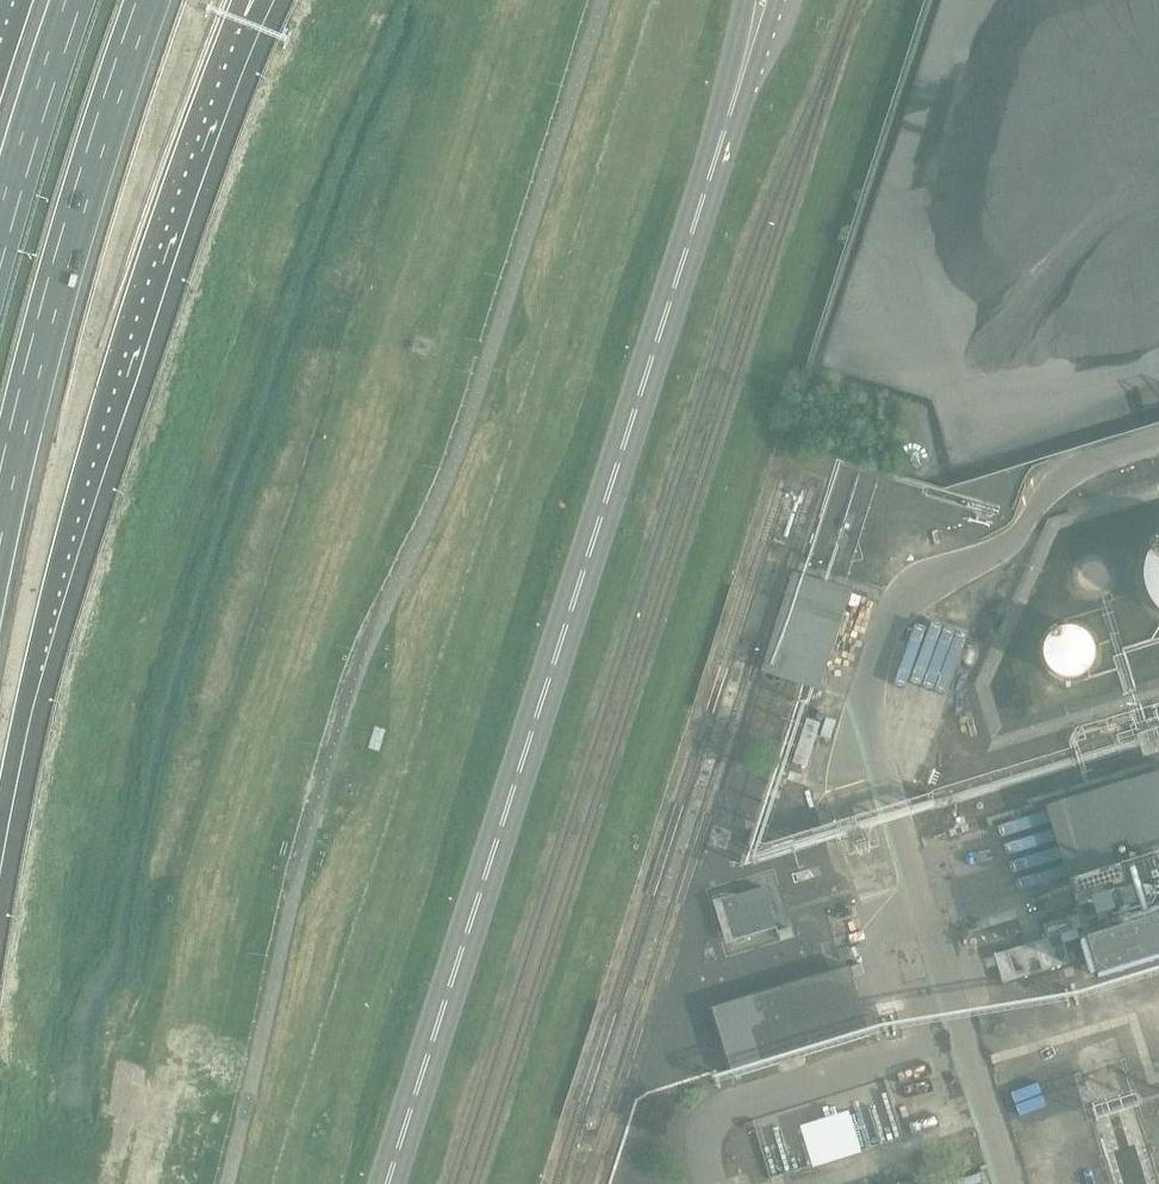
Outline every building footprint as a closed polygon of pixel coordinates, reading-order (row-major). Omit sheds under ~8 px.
[(1155,542),(1150,552),(1147,561),(1147,570),(1148,578),(1150,586),(1155,596),(1158,601),(1158,536),(1155,542)] [(1097,647),(1097,646),(1096,640),(1095,636),(1090,628),(1083,622),(1078,621),(1073,619),(1068,620),(1061,621),(1052,627),(1048,631),(1046,636),(1044,645),(1044,651),(1046,657),(1051,664),(1055,667),(1060,670),(1070,672),(1076,672),(1080,670),(1085,668),(1089,664),(1095,656),(1097,647)] [(1079,912),(1083,926),(1099,976),(1158,957),(1158,770),(1045,806),(1079,912)] [(736,940),(778,926),(765,885),(723,898),(736,940)] [(1060,933),(1083,926),(1079,912),(1042,923),(1047,939),(995,955),(1004,983),(1069,962),(1060,933)] [(870,1036),(848,967),(713,1008),(735,1077),(870,1036)] [(1060,1069),(1015,1084),(1026,1119),(1071,1105),(1060,1069)] [(848,1111),(800,1127),(813,1168),(861,1152),(848,1111)]
